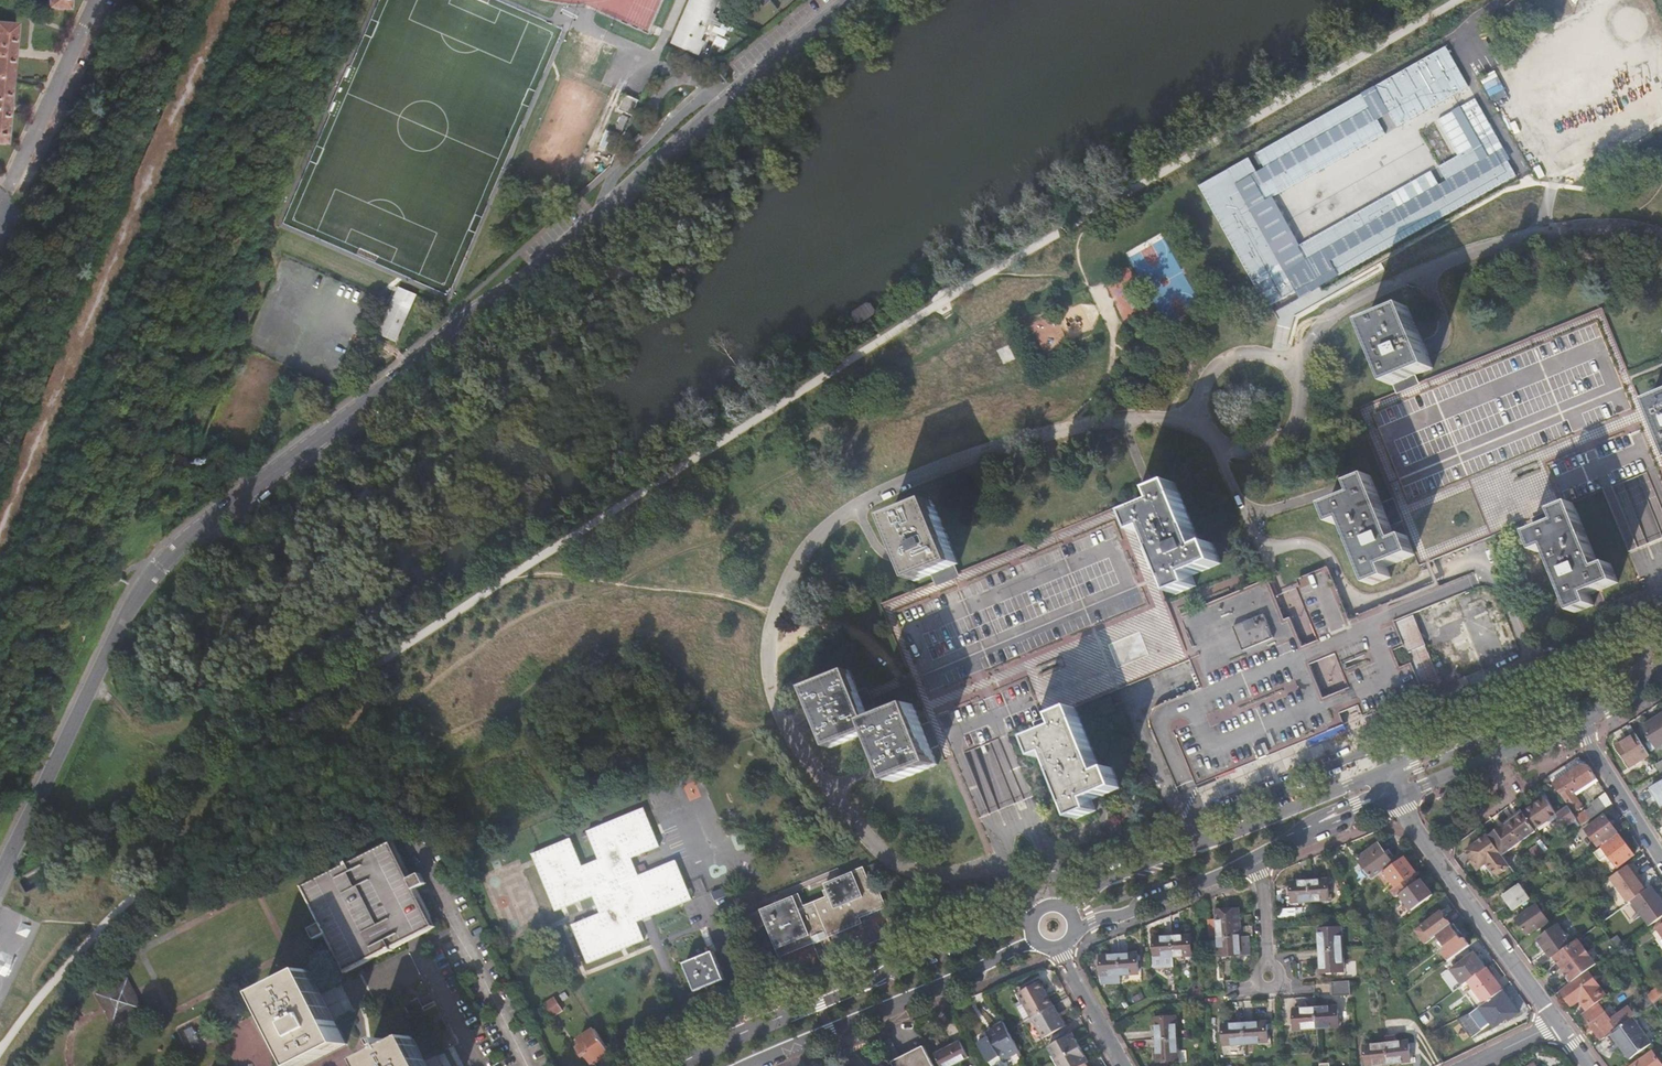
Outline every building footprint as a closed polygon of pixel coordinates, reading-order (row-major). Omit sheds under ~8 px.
[(69,0),(48,0),(47,7),(68,9),(69,0)] [(673,42),(695,51),(716,0),(691,0),(673,42)] [(1616,36),(1646,37),(1647,7),(1617,6),(1616,36)] [(724,20),(714,16),(711,24),(721,28),(724,20)] [(11,85),(17,25),(0,23),(0,83),(11,85)] [(1453,53),(1200,175),(1265,309),(1458,216),(1437,173),(1298,240),(1274,191),(1388,136),(1379,118),(1392,112),(1397,123),(1470,88),(1453,53)] [(1483,75),(1492,101),(1507,96),(1498,70),(1483,75)] [(11,85),(0,83),(0,142),(6,143),(11,85)] [(622,98),(637,104),(638,100),(624,94),(622,98)] [(632,115),(637,104),(622,98),(618,109),(632,115)] [(1478,98),(1440,116),(1457,151),(1474,143),(1478,153),(1476,154),(1483,168),(1501,160),(1489,135),(1495,132),(1478,98)] [(628,117),(623,115),(617,127),(623,130),(628,117)] [(410,310),(393,302),(379,333),(397,341),(410,310)] [(1389,386),(1393,395),(1417,385),(1414,376),(1431,369),(1422,348),(1405,308),(1363,325),(1388,387),(1389,386)] [(1651,403),(1659,423),(1650,427),(1660,450),(1661,449),(1661,399),(1651,403)] [(180,464),(171,460),(165,474),(175,478),(180,464)] [(1342,521),(1370,586),(1389,578),(1384,567),(1413,555),(1405,536),(1396,539),(1390,527),(1400,523),(1390,499),(1380,503),(1368,475),(1349,483),(1354,494),(1338,500),(1325,506),(1333,525),(1342,521)] [(1138,511),(1128,515),(1136,535),(1146,531),(1152,546),(1142,550),(1150,570),(1161,566),(1173,595),(1191,587),(1187,577),(1216,564),(1208,545),(1198,550),(1171,486),(1151,494),(1134,501),(1138,511)] [(928,575),(932,584),(955,574),(951,566),(954,564),(940,529),(928,502),(887,519),(901,553),(912,582),(928,575)] [(1570,504),(1528,521),(1532,531),(1526,534),(1533,552),(1544,548),(1570,612),(1589,604),(1586,594),(1591,592),(1615,582),(1607,563),(1595,567),(1578,526),(1570,504)] [(932,584),(877,606),(926,725),(937,751),(942,763),(959,755),(965,753),(999,739),(1004,738),(1031,727),(1071,710),(1188,662),(1171,620),(1150,570),(1142,550),(1136,535),(1128,515),(1124,505),(955,574),(932,584)] [(1323,571),(1293,583),(1320,650),(1324,659),(1332,655),(1339,670),(1350,696),(1359,719),(1411,697),(1419,695),(1416,688),(1432,681),(1419,648),(1421,647),(1408,616),(1474,588),(1468,574),(1425,593),(1383,610),(1381,606),(1345,621),(1323,571)] [(1263,581),(1171,620),(1188,662),(1193,676),(1199,690),(1175,700),(1157,707),(1154,710),(1151,712),(1149,715),(1148,719),(1147,722),(1147,726),(1148,730),(1174,794),(1193,786),(1204,782),(1225,773),(1245,765),(1275,752),(1327,731),(1340,726),(1331,704),(1328,697),(1320,700),(1302,657),(1294,638),(1290,629),(1286,619),(1280,621),(1263,581)] [(937,751),(926,725),(917,729),(908,709),(867,725),(864,717),(873,714),(863,691),(854,694),(846,674),(804,691),(829,750),(870,733),(884,766),(891,784),(933,767),(928,755),(937,751)] [(1098,774),(1071,710),(1031,727),(1035,737),(1027,740),(1035,759),(1046,755),(1073,819),(1092,811),(1088,801),(1117,789),(1110,770),(1098,774)] [(1661,743),(1661,713),(1644,725),(1657,746),(1661,743)] [(1649,754),(1636,733),(1617,746),(1630,767),(1649,754)] [(1597,778),(1589,766),(1582,765),(1554,783),(1569,805),(1574,813),(1584,806),(1574,793),(1597,778)] [(1651,787),(1661,806),(1661,781),(1651,787)] [(1577,818),(1582,825),(1613,803),(1607,794),(1599,799),(1601,801),(1594,806),(1593,804),(1588,807),(1590,809),(1581,816),(1579,813),(1575,815),(1577,818)] [(1545,796),(1523,811),(1524,813),(1535,828),(1557,813),(1545,796)] [(1574,813),(1569,805),(1557,813),(1566,827),(1577,818),(1575,815),(1574,813)] [(1523,811),(1522,810),(1505,822),(1507,824),(1524,813),(1523,811)] [(572,841),(534,857),(558,913),(594,898),(601,915),(573,927),(589,965),(645,942),(638,924),(693,901),(677,863),(641,878),(633,861),(661,849),(645,811),(589,834),(600,862),(583,869),(572,841)] [(1524,813),(1507,824),(1490,836),(1503,855),(1537,832),(1535,828),(1524,813)] [(1605,815),(1586,829),(1598,846),(1617,832),(1605,815)] [(1490,836),(1489,834),(1467,850),(1474,859),(1481,869),(1483,867),(1492,880),(1511,867),(1503,855),(1490,836)] [(1620,835),(1604,847),(1619,867),(1635,855),(1620,835)] [(1358,859),(1373,879),(1381,874),(1395,864),(1379,843),(1358,859)] [(346,869),(303,890),(322,927),(311,932),(317,942),(328,937),(347,973),(434,930),(415,893),(427,887),(422,876),(410,882),(391,846),(350,867),(348,864),(344,866),(346,869)] [(1392,890),(1397,896),(1400,894),(1417,881),(1413,875),(1417,872),(1405,856),(1395,864),(1381,874),(1388,883),(1392,880),(1397,887),(1392,890)] [(1481,869),(1474,859),(1471,861),(1478,870),(1481,869)] [(1553,859),(1547,863),(1552,870),(1558,866),(1553,859)] [(1630,864),(1611,878),(1629,902),(1632,900),(1646,890),(1641,882),(1633,872),(1635,871),(1630,864)] [(799,895),(750,916),(756,930),(767,926),(781,957),(861,924),(859,918),(886,907),(879,890),(873,893),(863,869),(826,884),(832,899),(806,910),(799,895)] [(1642,881),(1635,871),(1633,872),(1641,882),(1642,881)] [(1428,887),(1421,878),(1419,880),(1426,888),(1428,887)] [(1328,879),(1309,880),(1311,900),(1321,900),(1321,899),(1329,898),(1328,879)] [(1311,900),(1309,880),(1292,881),(1293,900),(1301,900),(1301,901),(1311,900)] [(1417,881),(1400,894),(1412,910),(1433,894),(1428,887),(1426,888),(1419,880),(1417,881)] [(1503,895),(1514,911),(1531,898),(1520,883),(1503,895)] [(1650,926),(1661,917),(1661,900),(1652,885),(1646,890),(1632,900),(1650,926)] [(1541,928),(1552,920),(1549,916),(1543,920),(1534,907),(1517,919),(1528,934),(1540,926),(1541,928)] [(1209,920),(1210,938),(1219,937),(1241,936),(1239,909),(1217,910),(1217,920),(1209,920)] [(1417,930),(1426,943),(1437,935),(1452,924),(1442,911),(1417,930)] [(1460,931),(1454,923),(1452,924),(1437,935),(1448,949),(1443,953),(1449,961),(1470,945),(1465,937),(1462,939),(1458,933),(1460,931)] [(1554,957),(1572,943),(1558,925),(1538,939),(1552,958),(1554,957)] [(1319,929),(1321,950),(1343,949),(1342,936),(1339,936),(1339,927),(1319,929)] [(1172,936),(1173,956),(1184,956),(1184,955),(1192,954),(1191,935),(1172,936)] [(1174,966),(1173,956),(1172,936),(1154,938),(1155,956),(1153,956),(1154,968),(1174,966)] [(1241,936),(1219,937),(1220,956),(1242,954),(1241,938),(1241,936)] [(1249,937),(1241,938),(1242,954),(1250,954),(1249,937)] [(1554,957),(1572,982),(1586,972),(1589,970),(1597,964),(1579,939),(1572,943),(1554,957)] [(1343,949),(1321,950),(1322,972),(1341,971),(1341,962),(1344,962),(1343,949)] [(1451,969),(1463,985),(1469,980),(1487,967),(1475,951),(1451,969)] [(715,953),(688,965),(698,993),(726,983),(715,953)] [(1119,954),(1120,974),(1131,974),(1131,973),(1139,972),(1137,953),(1119,954)] [(1111,975),(1120,974),(1119,954),(1101,956),(1103,975),(1111,974),(1111,975)] [(1487,967),(1469,980),(1485,1003),(1503,989),(1487,967)] [(1601,986),(1589,970),(1586,972),(1598,989),(1601,986)] [(1587,1011),(1608,996),(1601,986),(1598,989),(1586,972),(1572,982),(1564,988),(1576,1005),(1580,1002),(1587,1011)] [(262,997),(298,1065),(310,1065),(347,1046),(325,1003),(309,973),(262,997)] [(1350,980),(1332,981),(1333,996),(1351,995),(1350,980)] [(1019,993),(1023,1000),(1032,1018),(1035,1016),(1051,1007),(1042,991),(1045,990),(1040,981),(1019,993)] [(1649,996),(1654,1002),(1661,996),(1661,987),(1649,996)] [(1564,988),(1560,991),(1572,1007),(1576,1005),(1564,988)] [(1472,1012),(1463,1016),(1476,1033),(1496,1019),(1499,1023),(1508,1017),(1509,1019),(1519,1012),(1503,989),(1485,1003),(1472,1012)] [(126,992),(106,1002),(116,1022),(137,1012),(126,992)] [(1635,1006),(1640,1012),(1654,1002),(1649,996),(1635,1006)] [(562,1011),(554,999),(545,1005),(553,1017),(562,1011)] [(1016,1004),(1025,1022),(1029,1019),(1032,1018),(1023,1000),(1016,1004)] [(1599,1002),(1587,1011),(1583,1014),(1602,1039),(1608,1035),(1633,1017),(1636,1015),(1630,1007),(1612,1020),(1599,1002)] [(1058,1014),(1053,1006),(1051,1007),(1035,1016),(1037,1019),(1047,1037),(1065,1027),(1061,1019),(1058,1014)] [(1337,1006),(1316,1008),(1317,1027),(1331,1027),(1331,1024),(1339,1023),(1337,1006)] [(1317,1027),(1316,1008),(1294,1009),(1295,1026),(1303,1025),(1303,1028),(1317,1027)] [(1156,1018),(1157,1039),(1177,1038),(1176,1025),(1174,1025),(1173,1017),(1156,1018)] [(1633,1017),(1608,1035),(1622,1054),(1625,1051),(1631,1059),(1652,1043),(1633,1017)] [(1009,1031),(1004,1022),(994,1028),(995,1029),(988,1033),(990,1036),(978,1042),(989,1063),(1001,1057),(1003,1061),(1020,1050),(1009,1031)] [(1266,1022),(1245,1023),(1246,1043),(1260,1042),(1259,1039),(1268,1039),(1266,1022)] [(1247,1055),(1245,1023),(1223,1025),(1224,1044),(1222,1044),(1222,1057),(1247,1055)] [(612,1055),(596,1031),(580,1040),(584,1046),(579,1049),(585,1057),(588,1056),(595,1065),(612,1055)] [(1070,1034),(1049,1046),(1053,1055),(1057,1061),(1081,1048),(1076,1039),(1074,1040),(1070,1034)] [(1386,1037),(1387,1043),(1389,1063),(1402,1062),(1402,1059),(1410,1058),(1408,1041),(1396,1042),(1396,1036),(1386,1037)] [(367,1062),(368,1065),(428,1065),(413,1038),(367,1062)] [(1177,1038),(1157,1039),(1158,1061),(1175,1060),(1175,1052),(1178,1052),(1177,1038)] [(935,1054),(941,1065),(952,1065),(969,1057),(960,1041),(935,1054)] [(1389,1063),(1387,1043),(1365,1045),(1367,1062),(1375,1062),(1375,1064),(1389,1063)] [(894,1062),(896,1065),(933,1065),(923,1047),(894,1062)] [(1086,1063),(1083,1057),(1086,1056),(1081,1048),(1057,1061),(1060,1065),(1081,1065),(1086,1063)] [(1632,1065),(1661,1065),(1652,1052),(1632,1065)]
